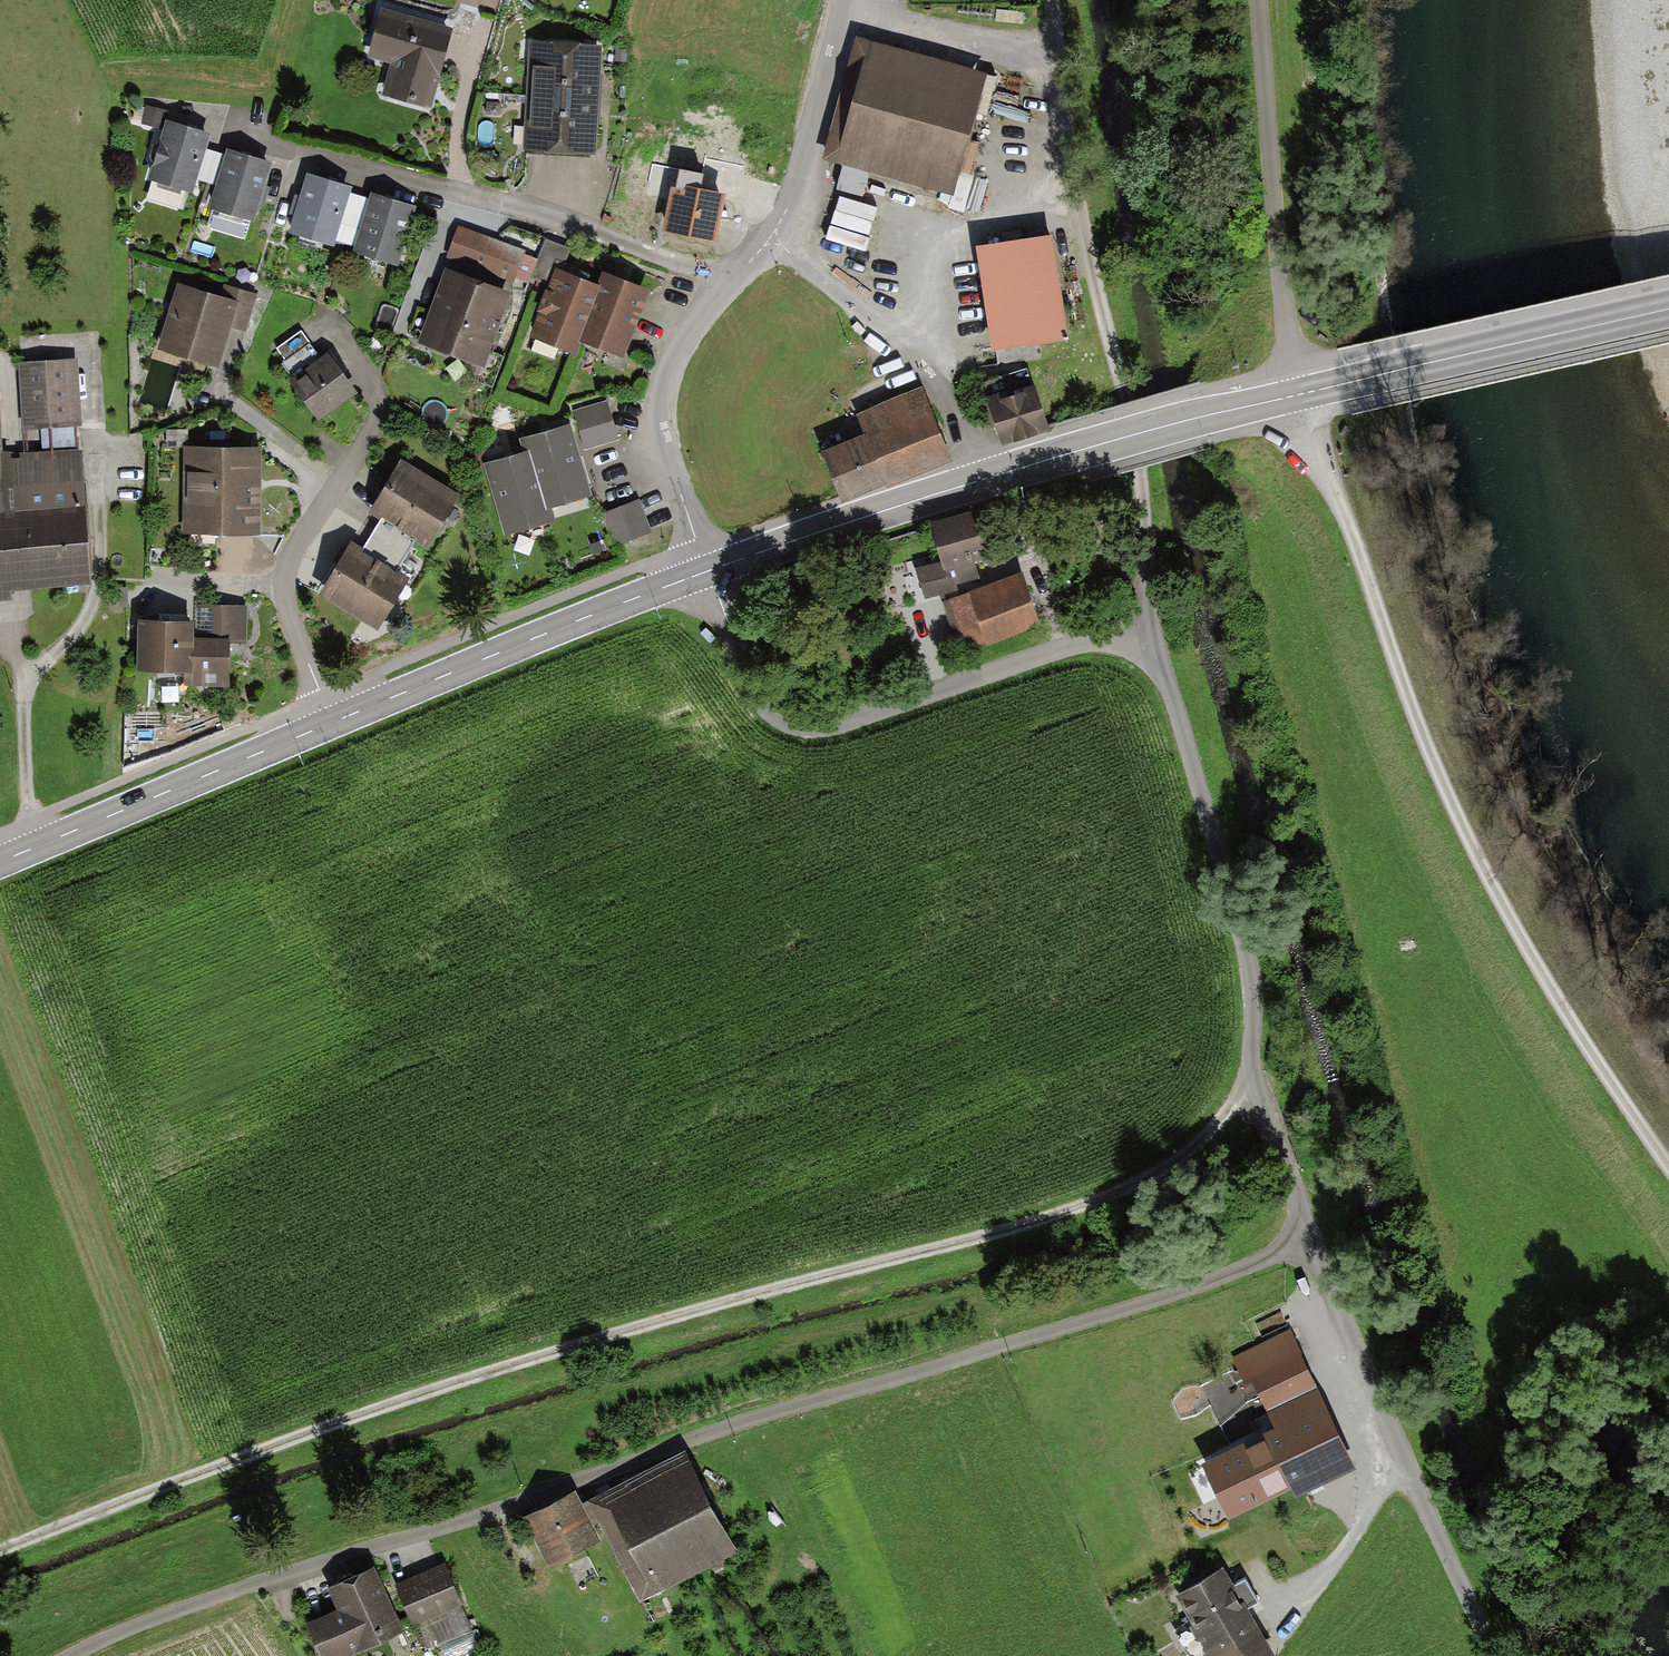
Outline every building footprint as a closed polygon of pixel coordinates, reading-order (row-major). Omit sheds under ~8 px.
[(383,99),(423,110),(446,32),(384,13),(371,56),(394,63),(383,99)] [(987,77),(859,40),(825,157),(953,193),(987,77)] [(527,98),(599,101),(601,44),(530,41),(527,98)] [(525,150),(596,155),(599,101),(527,98),(525,150)] [(152,180),(185,191),(203,137),(169,126),(152,180)] [(246,219),(265,164),(233,153),(214,207),(246,219)] [(345,188),(306,177),(290,233),(330,244),(345,188)] [(725,197),(672,187),(664,234),(717,243),(725,197)] [(409,208),(371,196),(352,252),(390,264),(409,208)] [(525,252),(459,226),(447,259),(514,285),(516,281),(526,285),(535,262),(523,257),(525,252)] [(1051,237),(980,246),(994,350),(1065,340),(1051,237)] [(512,294),(446,269),(418,344),(485,369),(512,294)] [(597,287),(556,269),(529,337),(579,357),(583,346),(581,345),(602,288),(597,287)] [(624,361),(649,292),(601,274),(597,287),(602,288),(581,345),(583,346),(624,361)] [(176,288),(158,348),(219,366),(230,328),(243,332),(254,296),(225,287),(221,302),(176,288)] [(292,383),(319,421),(355,396),(327,357),(321,361),(300,332),(278,348),(288,362),(286,363),(297,379),(292,383)] [(18,365),(21,427),(79,424),(75,362),(18,365)] [(1032,386),(985,400),(1000,449),(1047,434),(1032,386)] [(950,462),(923,392),(860,416),(869,438),(822,456),(840,504),(950,462)] [(608,401),(573,412),(584,450),(620,440),(608,401)] [(544,511),(553,508),(590,497),(570,427),(523,440),(527,453),(544,511)] [(265,450),(186,449),(184,536),(263,538),(265,450)] [(91,582),(83,452),(0,457),(0,599),(11,598),(11,588),(91,582)] [(527,453),(484,466),(504,537),(557,522),(553,508),(544,511),(527,453)] [(401,459),(370,509),(383,516),(419,537),(429,546),(460,495),(401,459)] [(639,501),(601,514),(613,547),(651,534),(639,501)] [(940,562),(917,568),(924,599),(957,591),(956,587),(980,582),(977,567),(1002,561),(989,507),(930,521),(940,562)] [(361,551),(397,573),(419,537),(383,516),(361,551)] [(322,595),(380,632),(411,582),(397,573),(361,551),(353,546),(322,595)] [(1022,574),(942,602),(961,653),(985,644),(986,647),(1042,628),(1022,574)] [(241,609),(210,608),(209,642),(224,642),(240,643),(241,609)] [(189,625),(139,624),(137,673),(187,674),(187,685),(223,686),(224,642),(209,642),(189,641),(189,625)] [(1341,1466),(1281,1338),(1234,1360),(1270,1436),(1210,1465),(1234,1516),(1341,1466)] [(677,1454),(587,1504),(638,1595),(728,1546),(677,1454)] [(569,1498),(523,1520),(543,1563),(589,1541),(569,1498)] [(441,1567),(394,1587),(418,1642),(465,1622),(441,1567)] [(319,1655),(344,1655),(398,1634),(373,1572),(331,1589),(340,1611),(307,1624),(319,1655)] [(1217,1574),(1175,1599),(1209,1655),(1265,1655),(1217,1574)]
